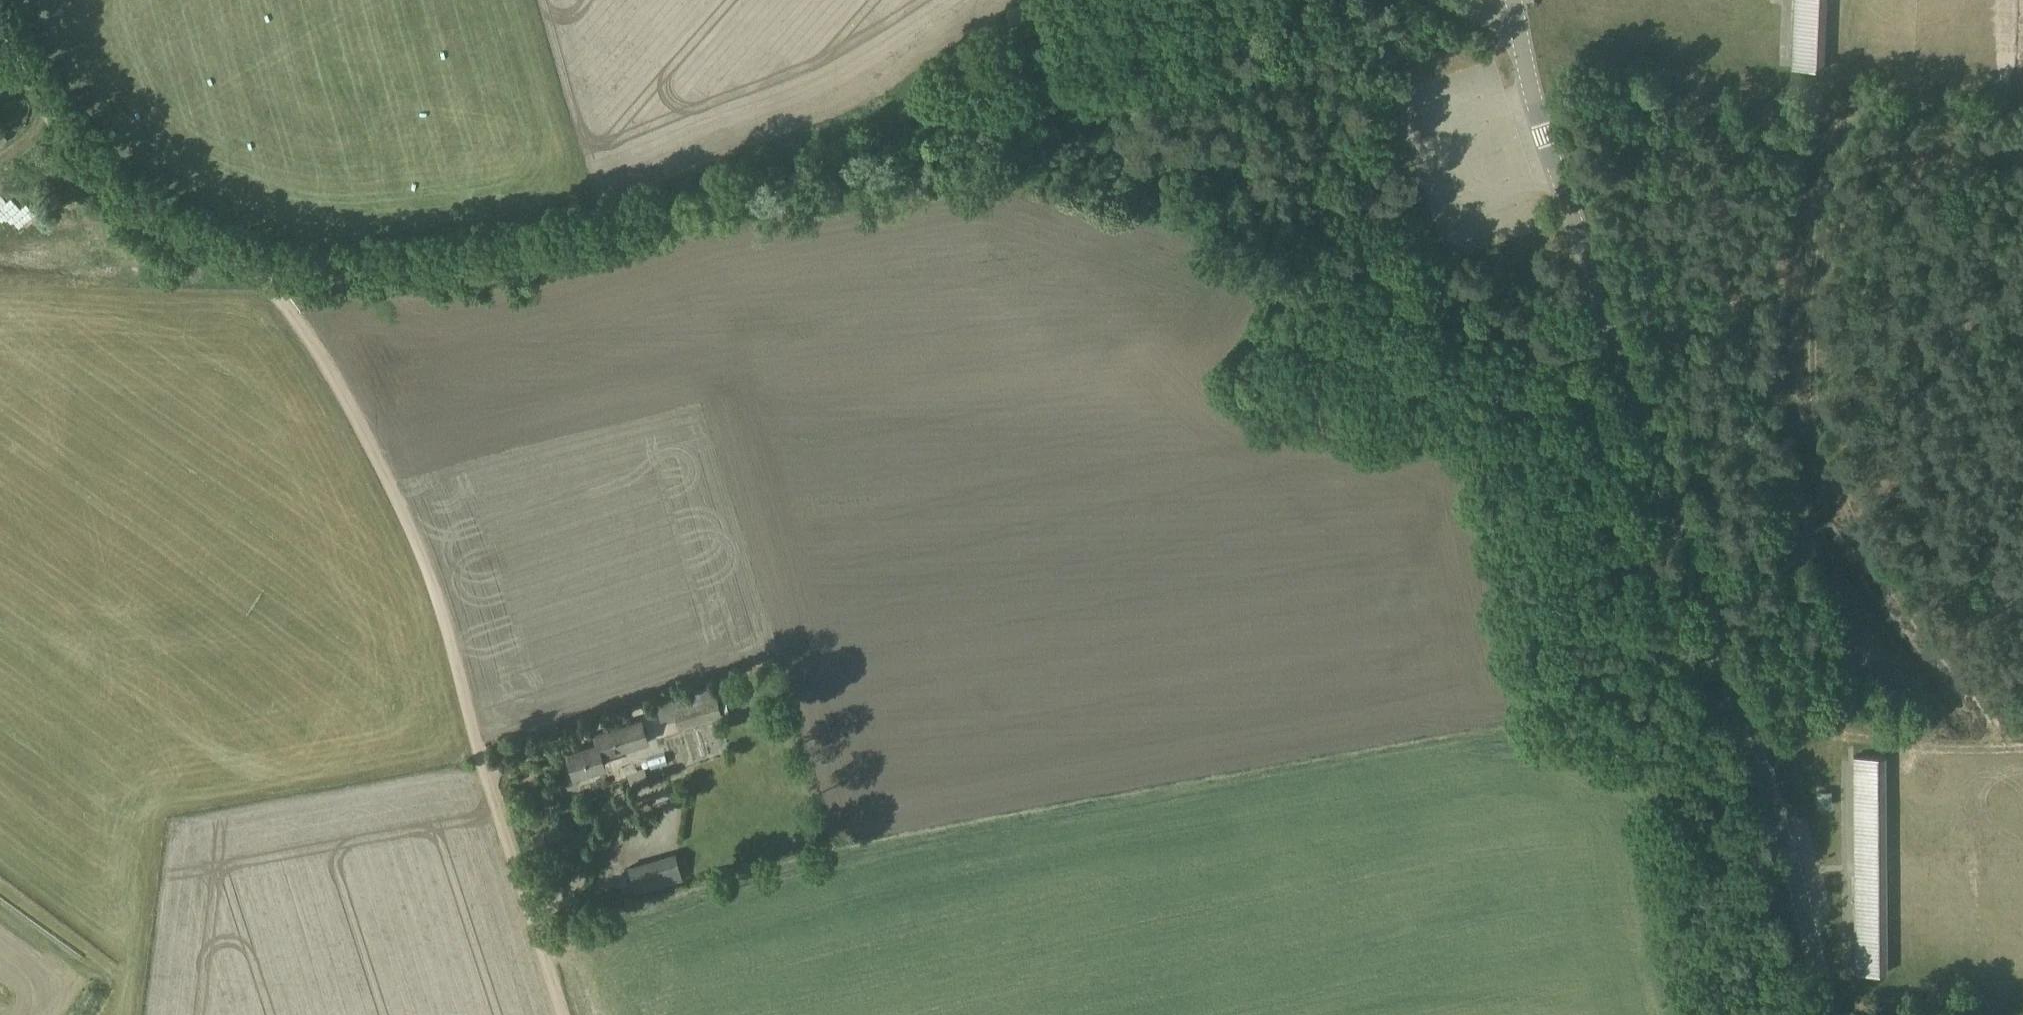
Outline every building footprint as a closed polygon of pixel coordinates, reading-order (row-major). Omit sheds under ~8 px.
[(1792,68),(1823,69),(1826,0),(1795,0),(1792,68)] [(9,141),(0,126),(0,146),(9,141)] [(715,687),(657,704),(662,721),(676,717),(680,728),(722,715),(715,687)] [(599,745),(569,754),(576,778),(607,768),(604,758),(650,744),(642,721),(596,736),(599,745)] [(1885,755),(1854,755),(1854,760),(1855,957),(1855,971),(1886,971),(1885,755)] [(1811,777),(1811,792),(1822,792),(1823,778),(1811,777)] [(678,861),(671,839),(624,854),(631,876),(678,861)]
